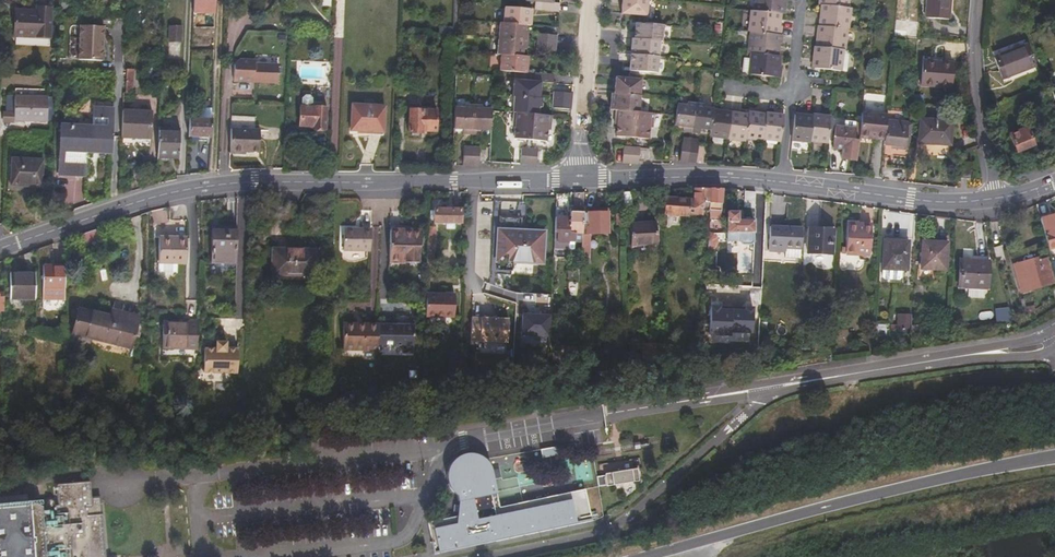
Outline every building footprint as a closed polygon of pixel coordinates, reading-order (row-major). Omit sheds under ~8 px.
[(193,12),(216,13),(217,0),(194,0),(193,12)] [(617,13),(623,14),(638,15),(642,15),(643,0),(618,0),(617,13)] [(783,0),(755,0),(754,11),(777,14),(781,14),(782,2),(783,2),(783,0)] [(950,0),(929,0),(928,17),(949,19),(950,0)] [(554,14),(554,3),(544,2),(528,1),(527,11),(554,14)] [(48,35),(49,4),(37,4),(36,10),(13,9),(13,34),(48,35)] [(819,26),(840,29),(842,7),(822,5),(821,17),(820,17),(819,26)] [(842,7),(840,29),(845,30),(847,30),(849,8),(848,8),(842,7)] [(494,8),(493,22),(516,25),(520,25),(521,10),(494,8)] [(775,26),(777,14),(754,11),(753,11),(750,32),(751,32),(776,35),(776,26),(775,26)] [(164,34),(178,34),(178,18),(164,18),(164,34)] [(493,22),(489,22),(488,38),(518,40),(518,34),(516,34),(516,25),(493,22)] [(655,40),(658,40),(659,25),(638,23),(632,23),(632,30),(629,29),(628,38),(655,40)] [(817,47),(838,50),(840,29),(819,26),(818,26),(817,47)] [(100,63),(101,29),(78,28),(76,62),(100,63)] [(777,43),(777,35),(776,35),(751,32),(749,54),(752,55),(774,57),(775,43),(777,43)] [(532,35),(531,41),(551,43),(551,36),(532,35)] [(518,40),(488,38),(487,52),(494,53),(514,56),(514,49),(518,50),(518,40)] [(627,54),(654,57),(655,40),(628,38),(627,54)] [(1003,77),(1034,66),(1023,38),(992,49),(1003,77)] [(551,43),(531,41),(531,51),(550,52),(551,43)] [(812,69),(836,72),(838,50),(817,47),(815,47),(814,60),(813,60),(812,69)] [(514,56),(494,53),(493,69),(518,72),(519,56),(514,56)] [(653,72),(654,57),(627,54),(626,69),(653,72)] [(775,71),(777,57),(774,57),(752,55),(751,61),(749,74),(749,77),(776,80),(777,71),(775,71)] [(230,80),(274,80),(274,63),(250,62),(250,58),(235,58),(230,64),(230,80)] [(922,85),(949,88),(951,62),(925,59),(922,85)] [(742,73),(749,74),(751,61),(743,60),(742,73)] [(123,96),(131,91),(132,71),(124,70),(123,96)] [(549,73),(518,72),(518,79),(536,81),(548,82),(549,73)] [(634,96),(635,80),(618,78),(612,78),(611,94),(634,96)] [(507,79),(507,94),(508,95),(535,97),(536,81),(518,79),(507,79)] [(402,84),(393,85),(393,93),(401,93),(402,84)] [(299,93),(298,104),(308,104),(308,94),(306,91),(300,91),(299,93)] [(551,98),(570,99),(570,92),(551,91),(551,98)] [(633,112),(634,96),(611,94),(608,94),(606,109),(613,110),(633,112)] [(4,95),(3,109),(3,112),(11,112),(11,118),(36,119),(37,95),(4,95)] [(508,95),(507,111),(509,111),(527,112),(533,113),(535,97),(508,95)] [(915,103),(924,103),(924,96),(916,95),(915,103)] [(551,107),(569,108),(570,99),(551,98),(551,107)] [(460,103),(450,103),(450,123),(459,124),(459,127),(467,128),(468,100),(460,100),(460,103)] [(476,101),(468,100),(467,128),(476,128),(476,124),(485,124),(486,109),(486,104),(477,104),(476,101)] [(691,130),(694,103),(685,102),(684,105),(675,104),(674,115),(673,125),(682,126),(682,129),(691,130)] [(701,104),(694,103),(691,130),(697,131),(698,127),(709,128),(711,108),(701,107),(701,104)] [(308,104),(298,104),(298,122),(311,121),(311,124),(323,124),(323,104),(308,104)] [(382,105),(349,104),(349,126),(364,127),(363,124),(382,124),(382,105)] [(433,128),(434,104),(407,104),(407,128),(410,128),(410,132),(415,132),(415,130),(424,131),(423,127),(433,128)] [(85,151),(111,152),(112,106),(93,105),(92,127),(60,126),(58,174),(83,175),(85,151)] [(122,135),(149,137),(149,109),(123,108),(122,135)] [(3,109),(1,109),(0,118),(0,120),(11,120),(11,118),(11,112),(3,112),(3,109)] [(615,136),(631,137),(633,112),(613,110),(612,125),(616,125),(615,136)] [(527,112),(509,111),(507,126),(510,126),(509,137),(524,138),(527,112)] [(527,112),(524,138),(541,140),(542,128),(545,129),(546,114),(533,113),(527,112)] [(649,128),(651,114),(633,112),(631,137),(646,139),(647,128),(649,128)] [(723,117),(713,115),(710,137),(727,139),(730,115),(724,114),(723,117)] [(737,116),(730,115),(727,139),(745,142),(745,139),(747,120),(737,119),(737,116)] [(747,118),(747,120),(745,139),(763,141),(763,140),(765,117),(759,116),(759,119),(747,118)] [(887,122),(887,119),(862,116),(860,142),(885,144),(887,122)] [(783,120),(765,117),(763,140),(781,142),(783,120)] [(809,145),(810,143),(812,120),(794,118),(791,143),(809,145)] [(810,143),(828,145),(831,120),(812,118),(812,120),(810,143)] [(189,141),(209,142),(210,119),(189,119),(189,141)] [(921,155),(952,158),(955,124),(924,121),(921,155)] [(895,150),(912,152),(914,125),(887,122),(885,144),(885,146),(895,147),(895,150)] [(1017,148),(1034,142),(1027,124),(1010,130),(1017,148)] [(157,126),(156,156),(178,157),(179,127),(157,126)] [(258,127),(229,126),(228,151),(245,151),(245,149),(257,150),(258,127)] [(835,133),(834,152),(843,153),(842,163),(857,164),(858,154),(859,145),(855,144),(856,129),(854,129),(844,128),(844,133),(835,133)] [(475,156),(475,140),(467,140),(459,140),(459,155),(466,155),(475,156)] [(688,157),(690,142),(682,141),(679,157),(688,157)] [(696,143),(690,142),(688,157),(695,158),(696,143)] [(621,161),(629,161),(630,146),(622,145),(621,161)] [(522,163),(530,164),(531,148),(524,147),(522,163)] [(42,187),(43,158),(11,157),(10,186),(42,187)] [(965,179),(975,176),(971,160),(962,162),(965,179)] [(710,188),(694,188),(694,200),(668,201),(669,216),(703,217),(704,202),(710,202),(710,188)] [(710,202),(709,213),(721,213),(722,189),(710,188),(710,202)] [(621,191),(622,205),(630,205),(630,190),(621,191)] [(754,208),(765,209),(766,191),(755,190),(754,208)] [(583,193),(574,192),(573,207),(582,206),(583,193)] [(555,217),(554,234),(557,233),(557,243),(559,243),(558,261),(568,261),(569,242),(569,209),(570,193),(556,193),(555,214),(562,215),(562,218),(555,217)] [(582,242),(581,233),(582,211),(574,211),(574,209),(569,209),(569,242),(568,248),(576,249),(576,242),(582,242)] [(436,223),(459,224),(459,210),(436,210),(436,223)] [(582,242),(589,242),(589,235),(598,235),(598,232),(605,232),(606,211),(582,211),(581,233),(582,242)] [(725,212),(724,233),(724,239),(736,240),(736,242),(739,245),(748,245),(751,243),(752,222),(740,221),(741,212),(725,212)] [(521,230),(522,213),(500,213),(498,270),(513,271),(513,261),(542,261),(542,231),(521,230)] [(1039,216),(1049,247),(1054,246),(1054,221),(1052,213),(1039,216)] [(847,251),(872,253),(873,223),(849,221),(847,251)] [(654,242),(653,222),(629,223),(630,244),(654,242)] [(96,223),(78,230),(86,252),(104,245),(96,223)] [(206,260),(232,260),(234,223),(207,223),(206,260)] [(340,246),(368,247),(369,224),(341,224),(340,246)] [(785,245),(802,246),(803,225),(771,224),(769,249),(778,250),(778,245),(785,245)] [(388,225),(387,258),(402,259),(402,257),(417,257),(417,226),(388,225)] [(808,252),(833,253),(834,230),(810,227),(808,252)] [(426,229),(425,277),(434,278),(435,229),(426,229)] [(708,232),(707,249),(714,246),(716,242),(715,237),(708,232)] [(180,234),(170,234),(170,237),(153,237),(153,268),(170,268),(170,259),(181,259),(180,234)] [(995,239),(999,254),(1009,252),(1005,237),(995,239)] [(909,268),(910,240),(886,238),(884,266),(909,268)] [(924,263),(949,264),(949,239),(925,238),(924,263)] [(582,242),(581,256),(589,256),(589,242),(582,242)] [(270,247),(269,268),(312,270),(313,248),(270,247)] [(1016,265),(1039,258),(1038,254),(1014,259),(1016,265)] [(973,285),(989,285),(990,257),(963,256),(962,284),(973,285)] [(1016,265),(1023,292),(1054,283),(1048,259),(1040,261),(1039,258),(1016,265)] [(41,286),(62,287),(62,264),(41,264),(41,286)] [(269,268),(269,277),(312,279),(312,270),(269,268)] [(8,298),(34,300),(34,296),(35,275),(10,274),(8,298)] [(989,294),(989,285),(973,285),(973,294),(989,294)] [(41,296),(62,296),(62,287),(41,286),(41,296)] [(424,302),(424,319),(453,319),(454,297),(425,297),(424,302)] [(1013,311),(1015,318),(1026,315),(1024,308),(1013,311)] [(77,311),(71,337),(73,345),(85,348),(87,341),(129,351),(138,318),(119,314),(117,320),(77,311)] [(911,326),(911,313),(898,313),(898,326),(911,326)] [(162,343),(197,344),(197,316),(187,316),(187,319),(162,319),(162,343)] [(524,337),(551,338),(551,318),(524,317),(524,337)] [(482,344),(510,345),(510,322),(482,321),(482,344)] [(340,350),(375,352),(375,348),(375,325),(340,323),(340,350)] [(375,325),(375,348),(399,348),(399,351),(411,351),(411,326),(380,324),(375,325)] [(758,337),(758,325),(731,326),(731,337),(758,337)] [(201,365),(235,365),(236,341),(223,341),(223,335),(214,334),(214,341),(201,341),(201,365)] [(602,357),(624,355),(624,346),(602,347),(602,357)] [(552,363),(564,363),(565,352),(557,352),(557,357),(552,357),(552,363)] [(565,352),(564,363),(575,363),(575,352),(565,352)] [(144,407),(144,424),(150,424),(154,424),(154,407),(144,407)] [(541,449),(542,458),(558,455),(557,447),(541,449)] [(432,526),(436,549),(572,525),(568,503),(493,516),(490,496),(497,494),(494,479),(492,470),(490,464),(487,459),(477,456),(470,455),(464,456),(458,459),(453,464),(450,468),(449,473),(448,479),(450,486),(452,490),(455,493),(457,495),(458,503),(455,522),(432,526)] [(596,476),(598,486),(639,480),(638,469),(596,476)] [(111,502),(102,502),(101,496),(100,482),(67,485),(69,502),(75,501),(75,504),(69,505),(66,505),(65,501),(62,499),(59,500),(56,502),(56,506),(52,505),(39,500),(1,503),(0,504),(0,556),(123,556),(122,556),(115,556),(111,502)]
